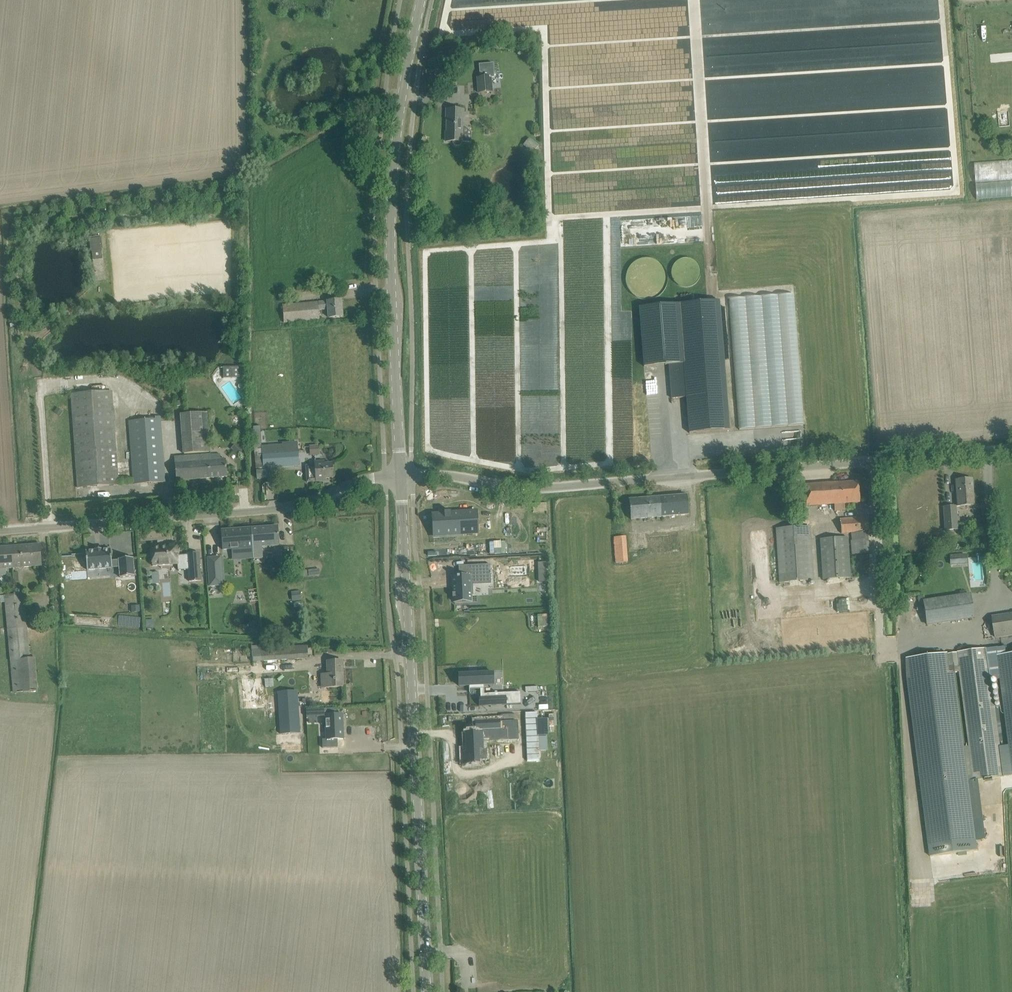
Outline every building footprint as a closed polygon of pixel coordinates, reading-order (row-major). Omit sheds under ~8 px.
[(291,21),(283,20),(282,29),(291,30),(291,21)] [(478,78),(479,92),(493,92),(492,78),(478,78)] [(1010,106),(985,107),(985,127),(1010,126),(1010,106)] [(463,110),(457,110),(447,110),(446,118),(447,118),(447,132),(446,132),(446,141),(453,141),(453,143),(454,145),(455,146),(459,146),(460,145),(461,144),(461,142),(462,142),(463,133),(461,133),(462,118),(463,118),(463,110)] [(528,138),(523,146),(533,153),(538,146),(528,138)] [(973,163),(976,199),(1011,196),(1011,160),(973,163)] [(101,237),(90,239),(93,259),(104,258),(101,237)] [(675,283),(697,283),(697,260),(675,260),(675,283)] [(656,278),(653,280),(650,274),(641,278),(645,287),(658,282),(656,278)] [(794,294),(729,299),(739,429),(804,424),(794,294)] [(689,433),(729,430),(719,300),(639,307),(644,366),(669,365),(672,398),(687,397),(689,433)] [(329,318),(332,317),(342,317),(341,301),(283,305),(284,323),(320,320),(319,314),(319,310),(328,310),(328,313),(329,318)] [(119,485),(118,475),(112,391),(71,393),(77,478),(78,488),(119,485)] [(57,407),(54,411),(60,415),(63,411),(57,407)] [(181,414),(184,454),(211,452),(208,412),(181,414)] [(165,482),(164,472),(160,416),(155,417),(155,419),(129,421),(134,484),(165,482)] [(263,469),(299,466),(298,441),(262,444),(262,442),(255,443),(257,471),(264,471),(263,469)] [(237,442),(231,449),(238,455),(244,448),(237,442)] [(310,455),(320,455),(319,444),(310,445),(310,455)] [(227,477),(226,467),(226,460),(210,461),(210,453),(174,456),(176,481),(227,477)] [(332,464),(325,464),(325,461),(314,461),(314,465),(306,465),(306,475),(307,482),(325,481),(325,478),(333,478),(332,464)] [(264,471),(257,471),(257,479),(268,478),(267,470),(264,471)] [(958,506),(974,505),(972,479),(956,480),(958,506)] [(860,503),(859,491),(859,481),(805,485),(806,507),(834,505),(834,511),(845,510),(845,504),(860,503)] [(688,514),(687,505),(686,495),(629,499),(631,519),(688,514)] [(546,504),(533,504),(533,513),(547,512),(546,504)] [(946,531),(957,530),(955,506),(944,507),(946,531)] [(476,511),(433,514),(434,535),(478,532),(476,511)] [(868,532),(876,531),(875,517),(840,519),(841,534),(851,533),(852,540),(850,540),(851,554),(870,553),(868,532)] [(982,519),(976,520),(974,522),(974,528),(983,528),(982,519)] [(279,544),(278,536),(278,526),(221,530),(223,550),(247,548),(247,558),(254,558),(263,557),(262,546),(279,544)] [(776,530),(780,584),(814,582),(810,528),(776,530)] [(615,562),(627,561),(625,536),(613,537),(615,562)] [(850,578),(848,537),(820,539),(822,579),(850,578)] [(178,570),(188,570),(187,557),(184,557),(178,558),(178,555),(179,555),(178,543),(164,544),(165,546),(161,547),(151,547),(152,565),(177,564),(178,570)] [(0,548),(0,569),(41,566),(40,545),(0,548)] [(112,568),(111,549),(110,549),(102,550),(101,549),(95,550),(95,551),(86,551),(87,570),(88,570),(112,568)] [(199,553),(187,554),(187,557),(188,570),(189,581),(201,580),(199,553)] [(950,556),(951,564),(959,564),(959,563),(960,562),(960,556),(950,556)] [(222,585),(222,584),(220,557),(208,558),(210,586),(222,585)] [(133,559),(133,558),(119,559),(119,560),(120,577),(135,576),(135,575),(134,575),(133,559)] [(546,570),(546,562),(538,562),(538,570),(546,570)] [(458,577),(453,577),(455,602),(471,601),(471,595),(473,595),(473,585),(472,582),(483,582),(483,565),(490,565),(490,564),(465,565),(466,576),(460,577),(458,577)] [(532,609),(531,575),(517,575),(518,610),(532,609)] [(300,591),(291,592),(292,601),(301,600),(300,591)] [(24,594),(5,595),(9,634),(14,692),(24,691),(21,660),(29,659),(24,594)] [(927,625),(974,618),(970,594),(924,601),(927,625)] [(993,617),(996,638),(1011,635),(1011,614),(993,617)] [(253,662),(296,660),(308,659),(308,653),(314,653),(313,645),(307,646),(307,645),(261,648),(261,645),(251,646),(253,662)] [(1004,777),(992,680),(1001,678),(1011,760),(1011,654),(1006,654),(1005,647),(998,648),(998,647),(988,649),(988,648),(958,652),(958,653),(948,654),(948,653),(907,658),(908,678),(931,856),(978,850),(955,672),(959,672),(958,667),(959,667),(974,781),(1004,777)] [(538,648),(539,664),(551,664),(551,648),(538,648)] [(321,688),(333,687),(343,687),(343,661),(328,661),(328,674),(321,674),(321,688)] [(516,691),(538,691),(537,666),(516,667),(516,691)] [(468,674),(459,674),(459,686),(469,686),(469,692),(470,692),(470,689),(480,689),(481,694),(484,694),(484,685),(493,685),(493,684),(491,684),(491,673),(493,673),(484,673),(484,671),(468,672),(468,674)] [(266,678),(238,679),(240,709),(267,708),(266,678)] [(481,697),(479,697),(479,706),(521,704),(520,692),(497,693),(497,692),(495,692),(495,693),(484,694),(481,694),(481,697)] [(305,699),(278,700),(279,707),(279,709),(280,727),(280,734),(285,734),(300,733),(299,725),(298,711),(298,710),(306,709),(305,703),(305,699)] [(326,714),(336,713),(336,709),(306,711),(306,717),(326,717),(326,714)] [(336,713),(326,714),(326,717),(327,740),(344,739),(343,713),(336,713)] [(537,713),(525,713),(527,761),(539,760),(539,751),(538,737),(537,713)] [(469,755),(467,756),(467,763),(469,762),(469,765),(487,764),(486,743),(486,732),(497,732),(497,735),(507,734),(507,731),(509,731),(509,721),(477,722),(478,733),(479,733),(479,737),(468,738),(469,755)]
